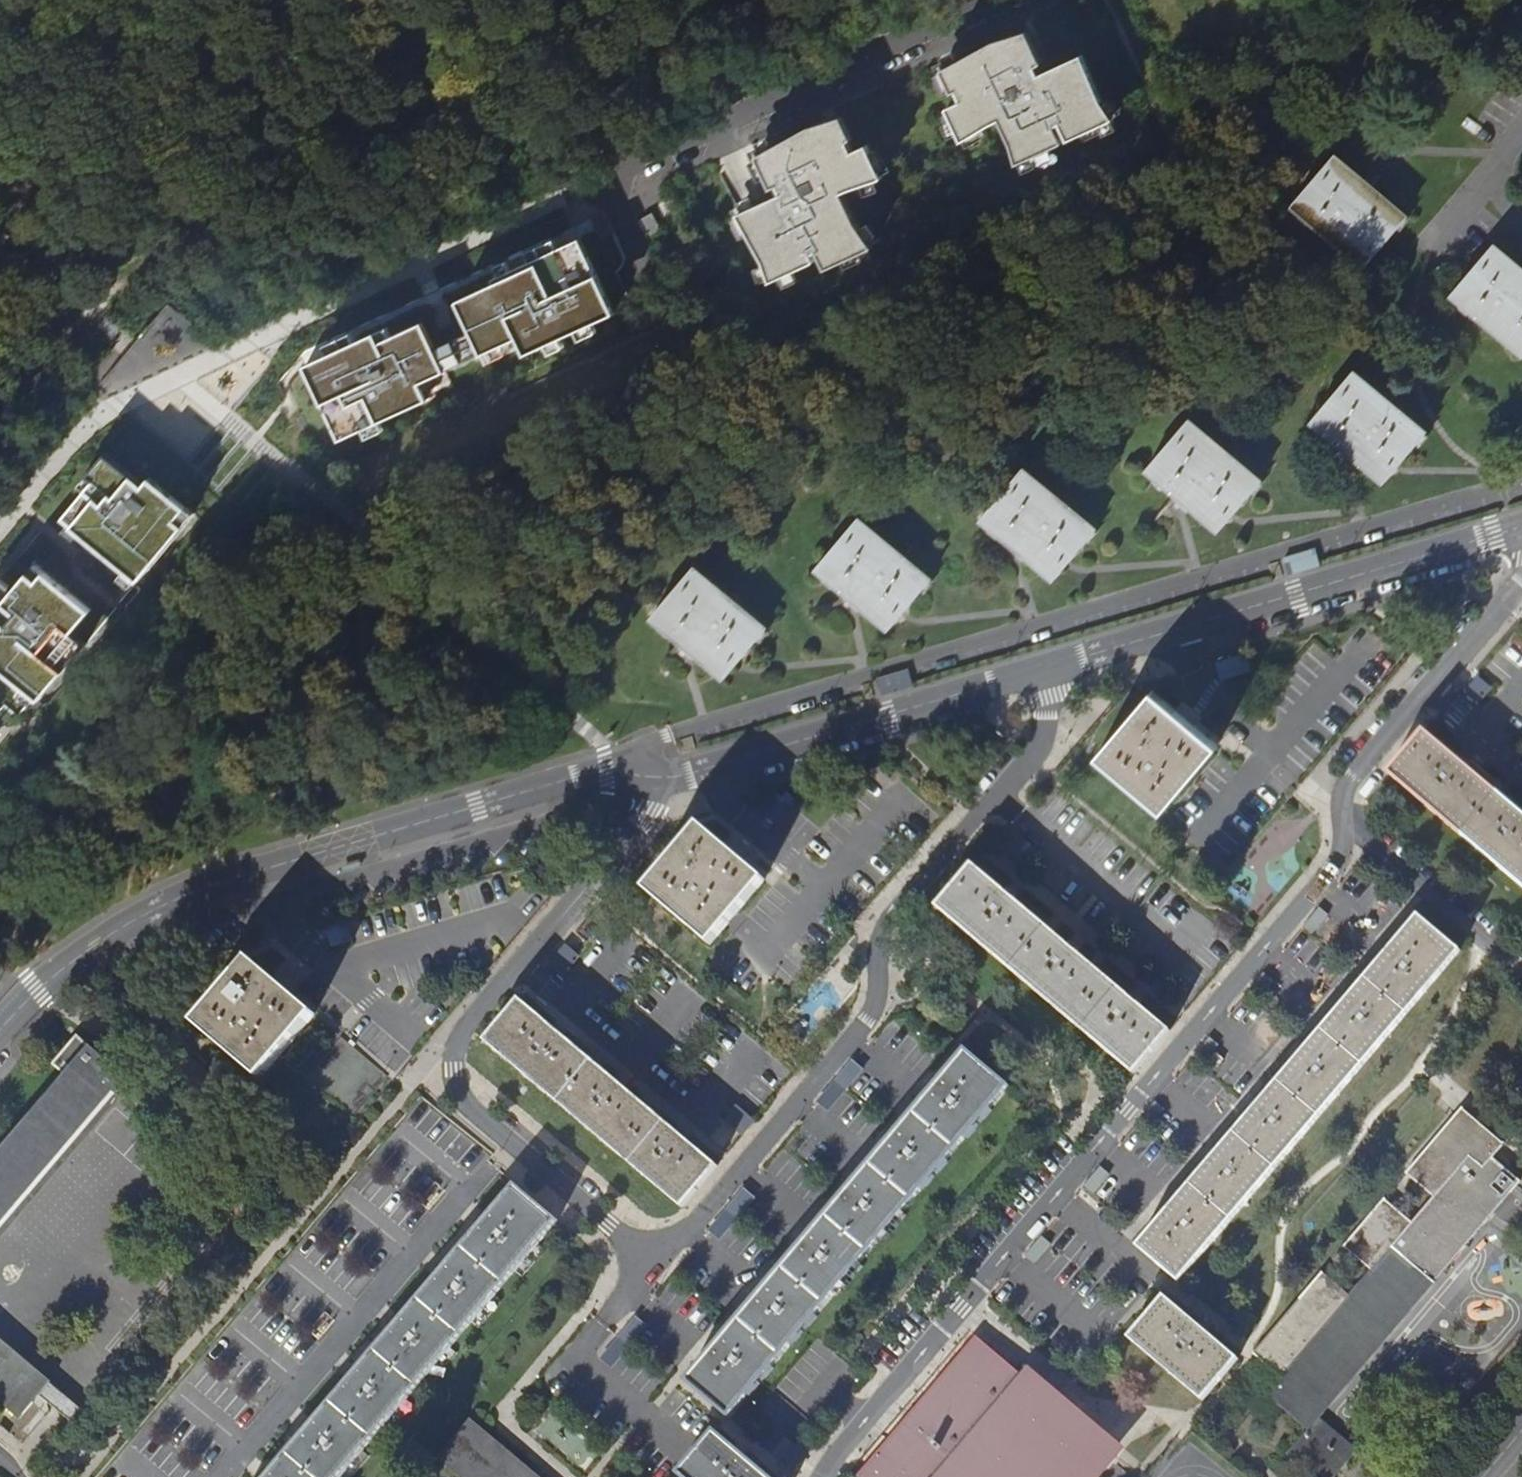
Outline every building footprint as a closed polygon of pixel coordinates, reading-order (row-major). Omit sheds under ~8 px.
[(1011,143),(1016,163),(1062,142),(1055,125),(1060,123),(1068,140),(1113,118),(1101,100),(1082,54),(1040,73),(1037,65),(1042,63),(1027,30),(994,41),(941,69),(952,92),(957,90),(961,100),(947,107),(962,140),(1000,119),(1011,143)] [(763,260),(770,281),(805,266),(802,258),(817,251),(825,269),(872,247),(857,223),(842,192),(882,177),(867,144),(853,151),(848,141),(852,138),(842,116),(809,126),(756,156),(771,188),(776,186),(780,194),(738,213),(763,260)] [(1363,266),(1406,217),(1334,155),(1291,205),(1363,266)] [(660,229),(651,213),(642,219),(651,235),(660,229)] [(306,364),(340,439),(362,429),(379,421),(428,399),(421,382),(518,337),(525,354),(545,345),(559,338),(575,331),(592,323),(615,313),(580,238),(558,248),(530,261),(511,269),(500,275),(493,278),(495,283),(457,300),(465,317),(429,334),(423,321),(392,336),(380,341),(376,332),(356,341),(339,349),(306,364)] [(530,261),(558,248),(554,239),(526,252),(530,261)] [(1492,244),(1450,294),(1521,354),(1521,269),(1492,244)] [(511,269),(507,260),(495,266),(500,275),(511,269)] [(168,302),(98,389),(115,402),(126,388),(136,396),(163,362),(177,374),(209,335),(168,302)] [(597,332),(592,323),(575,331),(580,340),(597,332)] [(387,327),(376,332),(380,341),(392,336),(387,327)] [(339,349),(356,341),(352,332),(335,340),(339,349)] [(549,354),(563,347),(559,338),(545,345),(549,354)] [(1383,482),(1425,432),(1353,371),(1311,421),(1383,482)] [(1218,530),(1260,481),(1188,420),(1146,470),(1218,530)] [(384,430),(379,421),(362,429),(367,438),(384,430)] [(62,518),(138,581),(184,526),(176,520),(186,508),(150,477),(144,485),(105,453),(86,475),(93,481),(62,518)] [(1053,580),(1095,530),(1022,469),(980,519),(1053,580)] [(184,526),(194,514),(186,508),(176,520),(184,526)] [(888,629),(930,580),(857,518),(815,569),(888,629)] [(36,563),(29,571),(38,579),(45,570),(36,563)] [(723,678),(766,628),(693,567),(651,617),(723,678)] [(39,700),(86,643),(72,632),(91,609),(45,570),(38,579),(29,571),(17,585),(3,574),(0,578),(0,667),(39,700)] [(1162,811),(1217,745),(1151,691),(1097,756),(1162,811)] [(1506,801),(1423,731),(1388,773),(1431,809),(1504,871),(1521,886),(1521,814),(1506,801)] [(737,857),(699,825),(644,891),(710,946),(765,881),(737,857)] [(1134,1074),(1169,1032),(1098,971),(972,865),(936,907),(1038,992),(1134,1074)] [(1365,1062),(1460,951),(1417,916),(1390,948),(1301,1052),(1213,1155),(1136,1246),(1177,1281),(1268,1175),(1365,1062)] [(314,1015),(249,960),(195,1025),(260,1079),(314,1015)] [(682,1208),(718,1166),(637,1098),(519,1000),(484,1041),(554,1100),(682,1208)] [(39,1182),(127,1079),(79,1037),(54,1066),(68,1077),(10,1145),(0,1157),(0,1228),(39,1182)] [(1008,1086),(965,1050),(686,1381),(730,1418),(1008,1086)] [(1504,1144),(1462,1108),(1407,1173),(1435,1196),(1478,1145),(1493,1158),(1504,1144)] [(1318,1418),(1520,1181),(1493,1158),(1478,1145),(1435,1196),(1413,1222),(1373,1269),(1349,1297),(1281,1377),(1267,1393),(1309,1429),(1318,1418)] [(516,1185),(268,1476),(341,1476),(558,1221),(516,1185)] [(1413,1222),(1385,1199),(1345,1246),(1373,1269),(1413,1222)] [(1349,1297),(1321,1273),(1253,1354),(1281,1377),(1349,1297)] [(1202,1401),(1238,1358),(1163,1296),(1128,1339),(1202,1401)] [(1028,1366),(1025,1369),(1028,1371),(1023,1377),(975,1337),(881,1448),(857,1476),(1081,1476),(1114,1438),(1028,1366)] [(48,1384),(49,1381),(0,1340),(0,1401),(19,1417),(48,1384)] [(1356,1450),(1318,1418),(1309,1429),(1289,1453),(1316,1476),(1333,1476),(1356,1450)] [(471,1419),(437,1459),(458,1476),(540,1476),(471,1419)] [(712,1430),(677,1473),(682,1476),(768,1476),(712,1430)]
